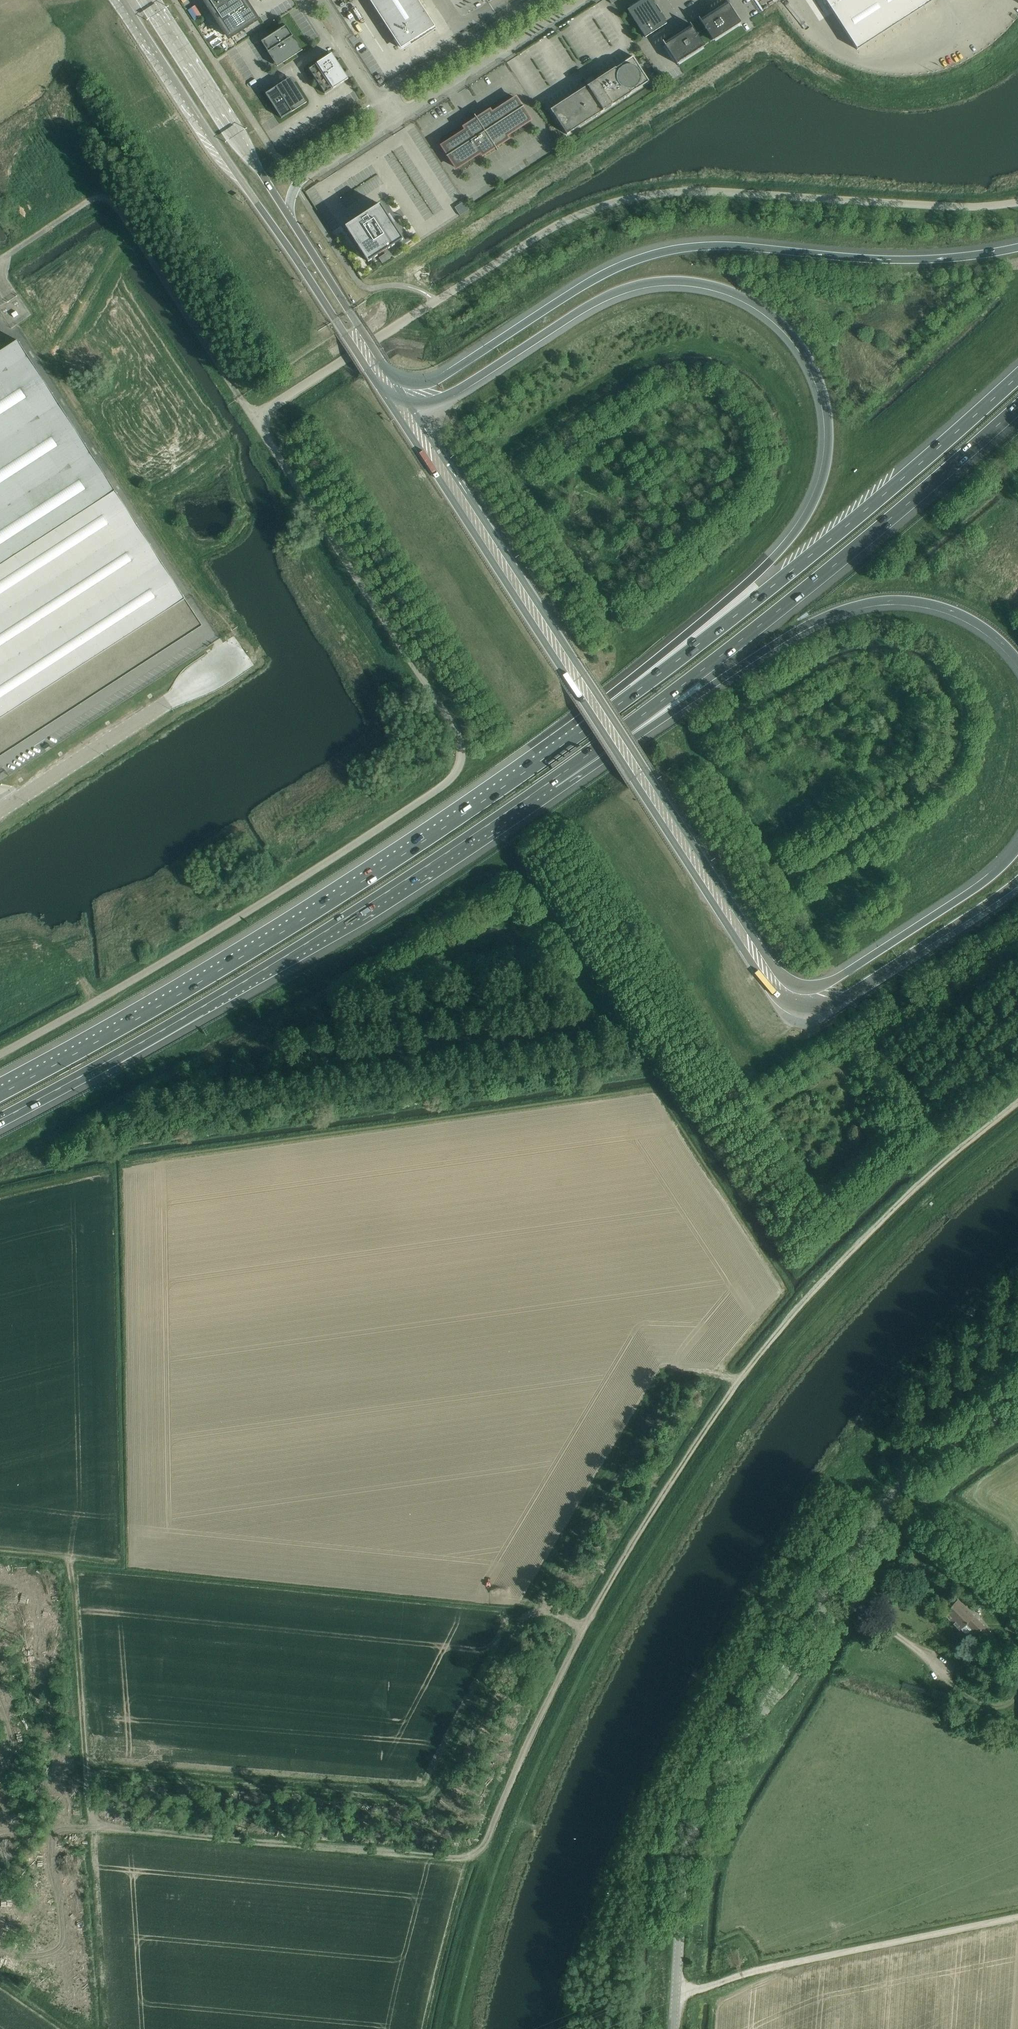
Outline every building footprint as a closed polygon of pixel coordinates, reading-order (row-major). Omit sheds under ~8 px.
[(257,19),(245,0),(204,0),(229,38),(257,19)] [(395,39),(393,40),(394,41),(395,40),(401,48),(409,43),(410,44),(411,44),(410,42),(435,26),(418,0),(369,0),(395,39)] [(636,23),(645,37),(667,23),(660,13),(661,12),(660,11),(657,5),(656,5),(655,6),(652,0),(642,0),(627,9),(636,23)] [(726,0),(725,0),(726,2),(717,8),(716,6),(714,7),(708,11),(709,13),(700,19),(699,17),(698,18),(713,40),(712,40),(712,41),(741,23),(726,0)] [(858,49),(934,0),(826,0),(858,49)] [(704,45),(690,23),(689,23),(690,25),(680,31),(680,30),(680,29),(672,35),(673,36),(663,42),(663,41),(662,41),(677,64),(705,46),(704,45)] [(261,41),(267,51),(277,66),(302,50),(293,35),(292,35),(286,25),(261,41)] [(344,72),(340,66),(336,60),(332,53),(328,56),(317,63),(309,69),(317,81),(325,93),(333,88),(348,79),(344,72)] [(593,75),(584,80),(587,86),(550,109),(567,134),(649,81),(633,56),(596,80),(593,75)] [(290,77),(286,79),(275,86),(275,87),(265,93),(281,118),(291,112),(306,102),(290,77)] [(530,120),(521,106),(516,97),(491,113),(489,110),(477,118),(474,114),(474,115),(470,118),(473,121),(464,127),(466,130),(442,145),(456,167),(480,151),(482,155),(508,138),(506,135),(530,120)] [(344,227),(367,262),(402,239),(392,224),(394,223),(389,214),(387,216),(379,204),(344,227)] [(0,756),(202,625),(0,313),(0,756)] [(257,657),(266,652),(263,647),(254,653),(257,657)] [(165,688),(148,698),(152,703),(168,694),(165,688)] [(70,755),(87,745),(84,740),(67,749),(70,755)] [(23,806),(20,801),(0,814),(0,816),(2,819),(23,806)] [(991,1633),(964,1606),(957,1598),(943,1613),(959,1629),(960,1628),(964,1632),(968,1632),(972,1628),(983,1640),(991,1633)] [(944,1700),(947,1693),(934,1689),(931,1696),(944,1700)]
